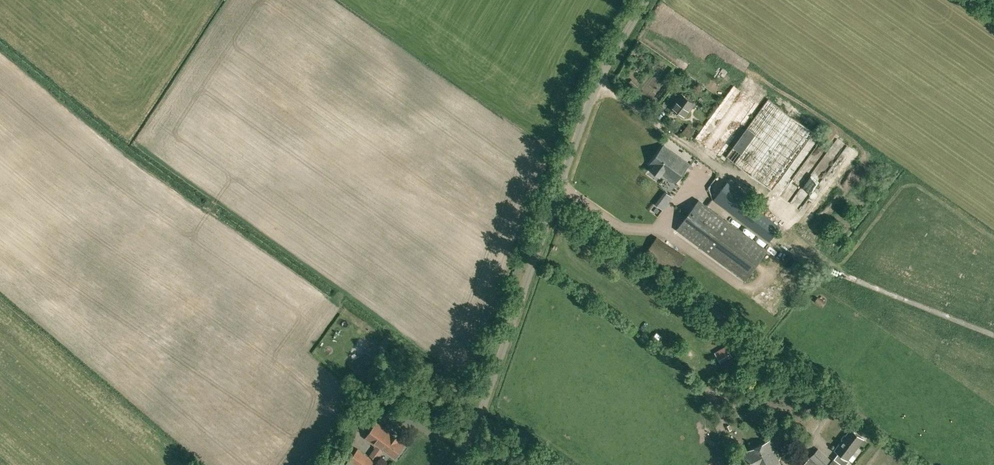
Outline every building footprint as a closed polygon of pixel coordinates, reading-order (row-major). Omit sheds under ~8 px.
[(665,94),(668,89),(663,85),(659,91),(665,94)] [(685,118),(695,103),(688,98),(681,93),(670,107),(685,118)] [(740,144),(737,148),(743,152),(739,157),(749,164),(755,155),(740,144)] [(675,183),(689,164),(663,146),(650,165),(653,167),(651,170),(660,177),(662,174),(675,183)] [(787,197),(799,178),(790,172),(778,192),(787,197)] [(827,181),(824,185),(837,193),(840,189),(827,181)] [(745,281),(768,250),(699,199),(676,230),(745,281)] [(764,222),(779,234),(786,225),(771,214),(764,222)] [(674,274),(686,256),(657,236),(645,253),(674,274)] [(780,257),(791,264),(794,259),(783,252),(780,257)] [(782,261),(780,266),(789,270),(791,266),(782,261)] [(796,262),(793,267),(803,274),(806,269),(796,262)] [(793,269),(790,274),(801,281),(804,276),(793,269)] [(365,366),(380,347),(377,345),(372,341),(358,362),(363,365),(365,366)] [(726,343),(714,350),(721,359),(721,360),(733,353),(726,343)] [(726,374),(741,365),(736,356),(721,365),(726,374)] [(382,392),(382,391),(379,397),(392,405),(396,400),(382,392)] [(400,439),(377,422),(363,441),(370,446),(372,444),(375,446),(373,448),(375,449),(380,453),(383,450),(382,449),(383,448),(395,457),(404,445),(398,441),(400,439)] [(843,440),(835,450),(838,452),(847,459),(863,439),(851,429),(846,435),(843,440)] [(774,450),(775,450),(770,439),(742,453),(747,464),(781,464),(774,450)] [(369,457),(358,448),(349,460),(356,464),(371,464),(374,460),(369,457)] [(341,455),(331,449),(320,464),(322,464),(333,464),(341,455)] [(374,460),(380,453),(375,449),(369,457),(374,460)] [(818,449),(810,457),(819,464),(828,464),(831,463),(832,461),(818,449)]
